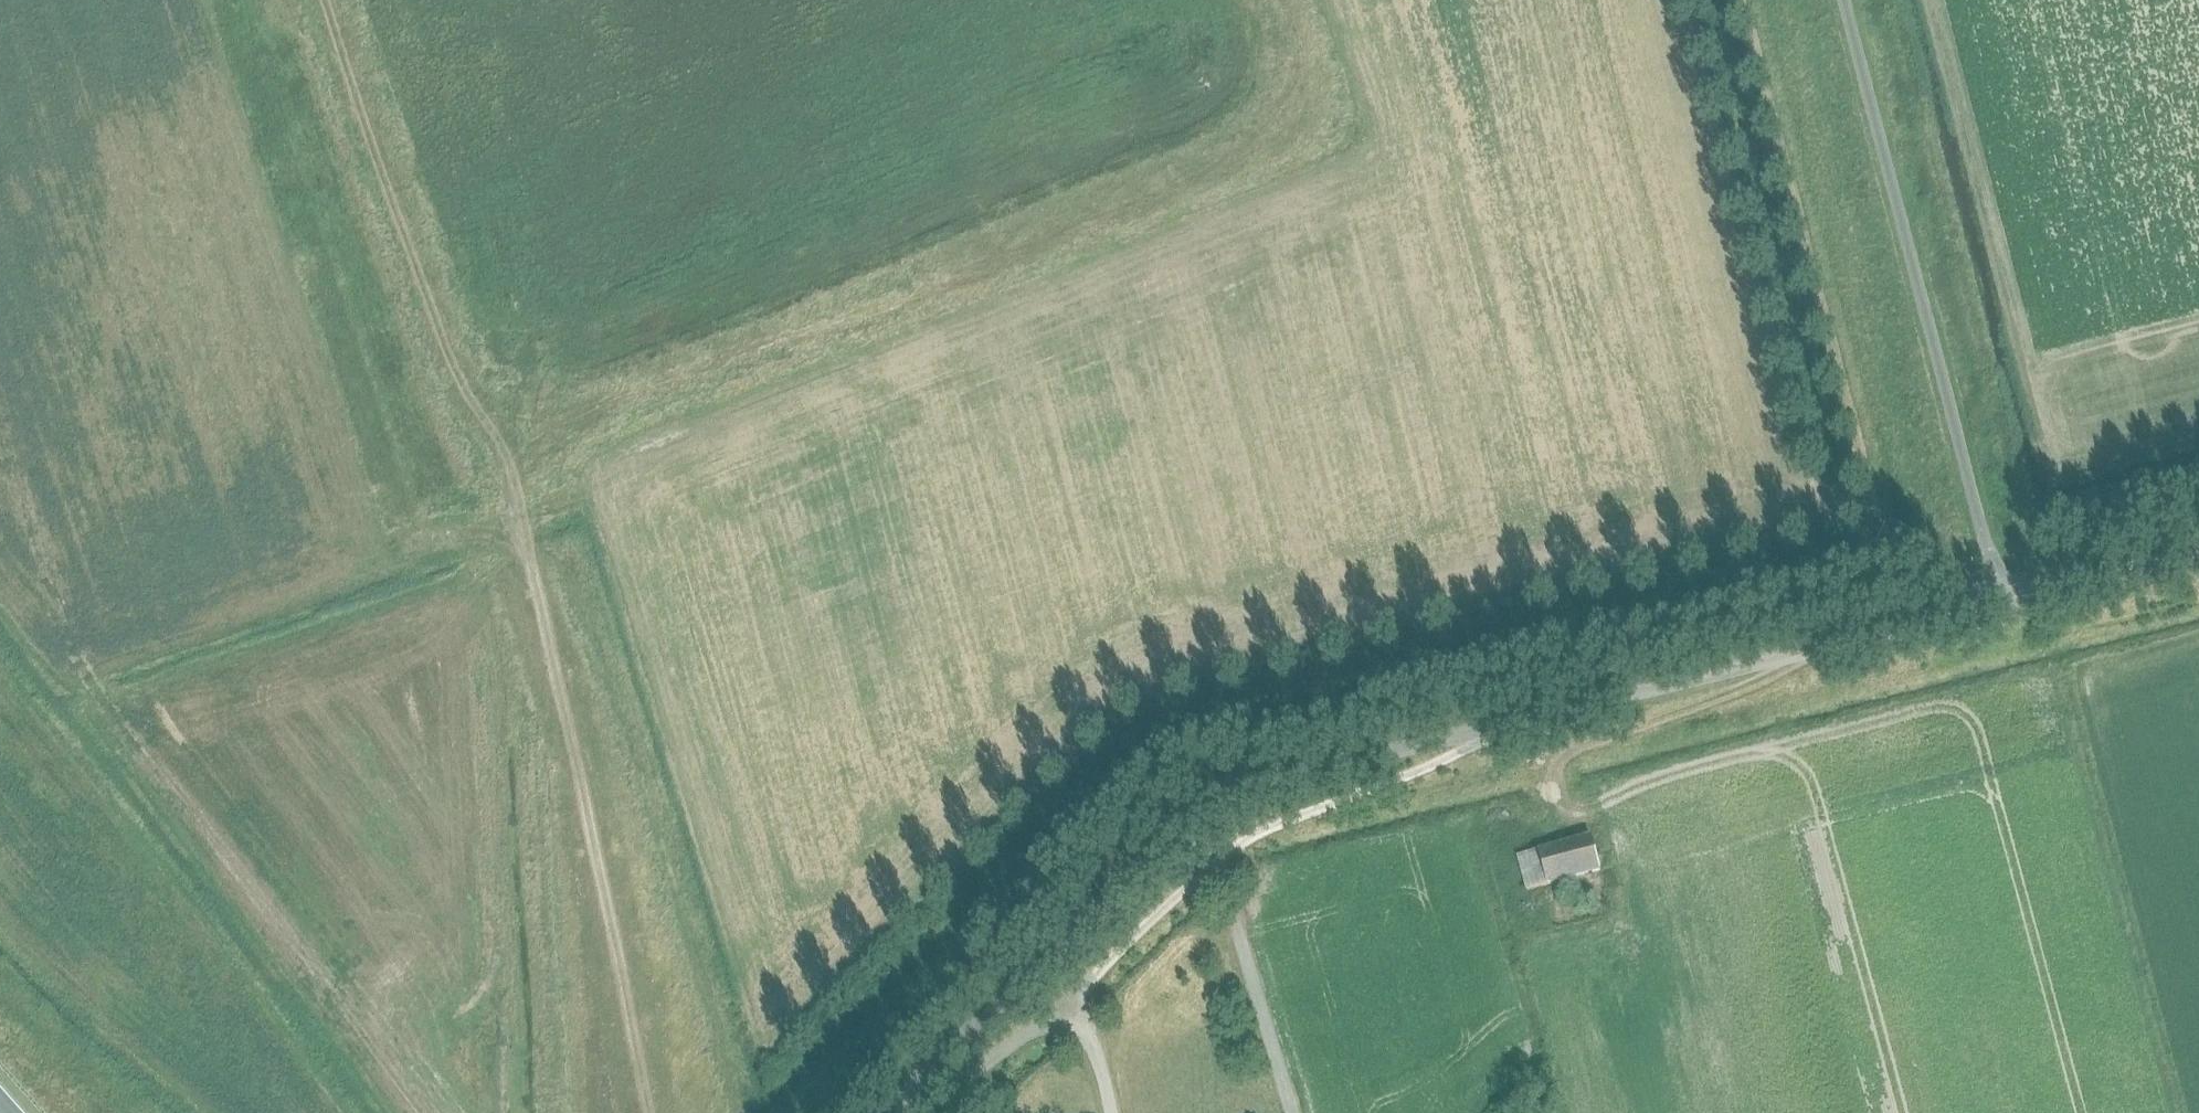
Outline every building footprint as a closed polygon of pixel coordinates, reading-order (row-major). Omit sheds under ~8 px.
[(1591,834),(1517,855),(1527,890),(1600,869),(1591,834)]
